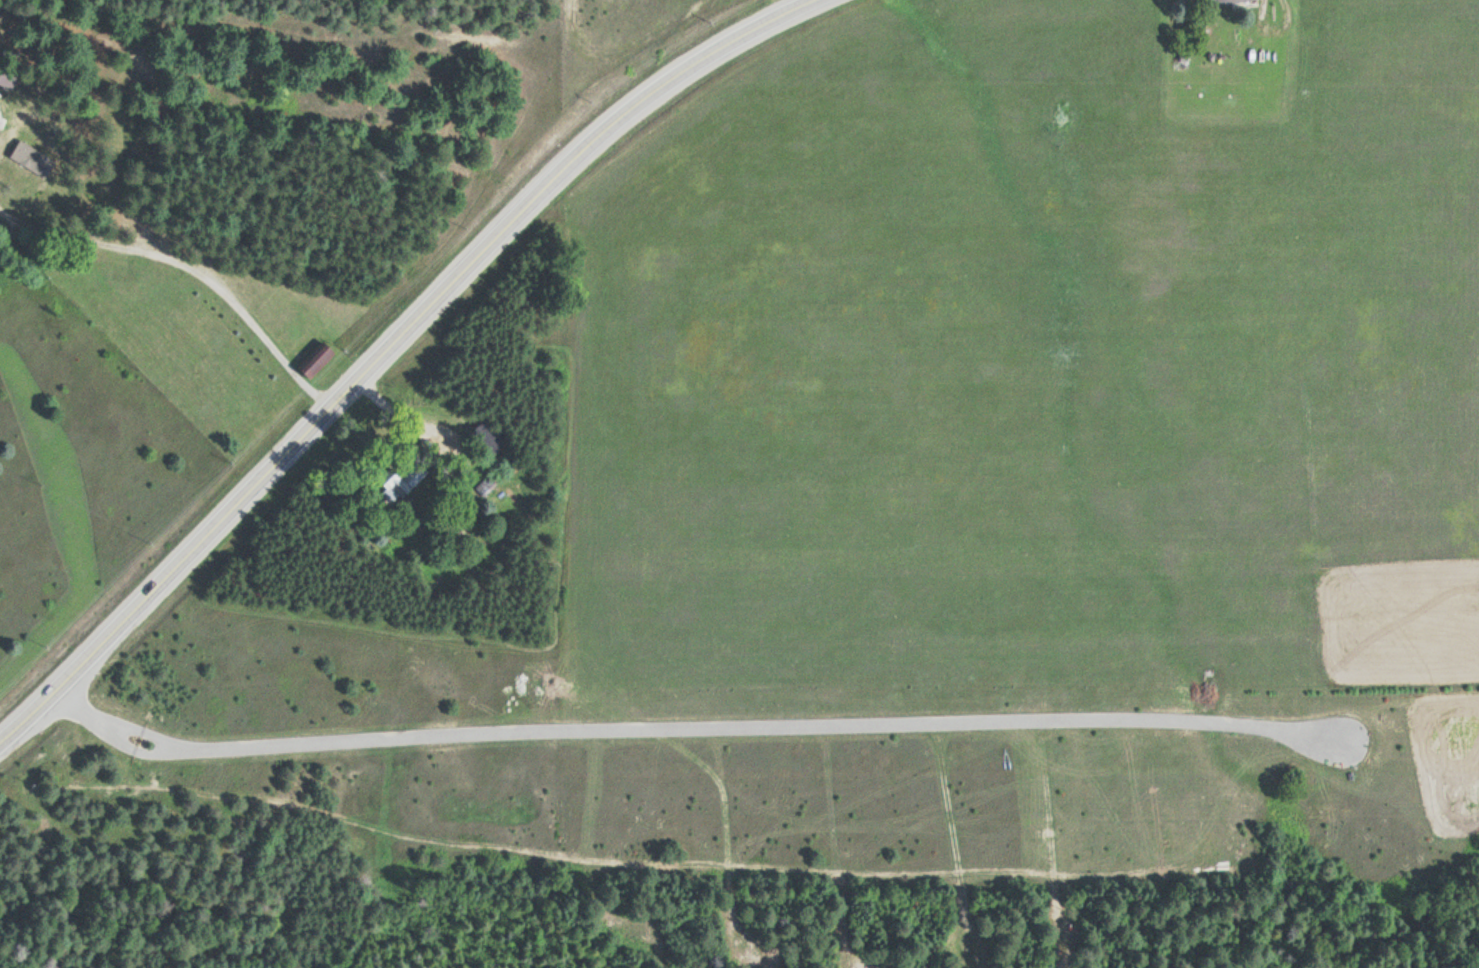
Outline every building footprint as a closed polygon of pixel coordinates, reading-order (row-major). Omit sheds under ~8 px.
[(16,75),(1,69),(0,71),(0,85),(10,89),(16,75)] [(51,177),(54,164),(45,162),(48,147),(8,138),(2,166),(51,177)] [(308,379),(333,355),(321,342),(295,366),(308,379)] [(506,442),(485,419),(466,436),(488,459),(506,442)] [(426,472),(416,463),(402,479),(388,466),(375,479),(400,501),(426,472)] [(479,488),(486,494),(494,485),(487,479),(479,488)]
